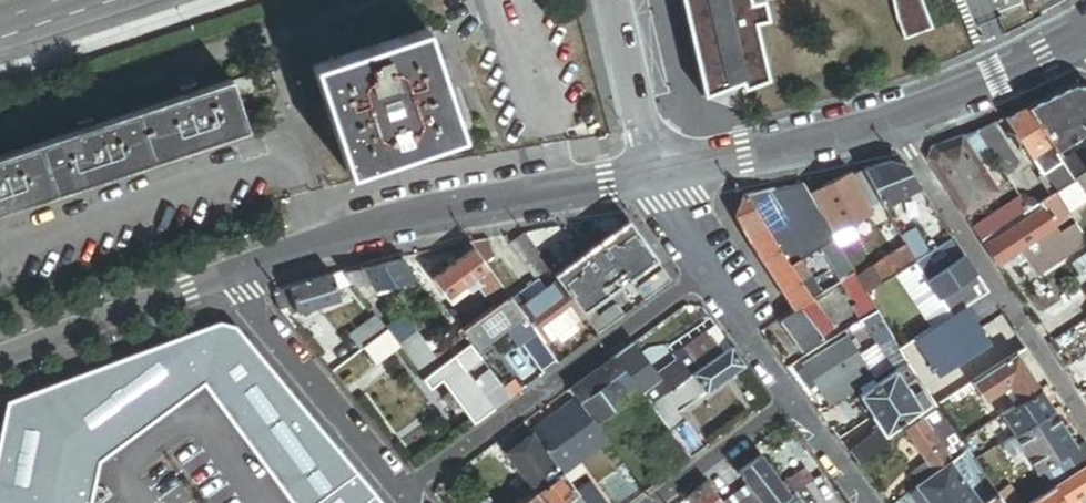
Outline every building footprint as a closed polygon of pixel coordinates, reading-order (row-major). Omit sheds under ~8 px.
[(740,93),(766,83),(753,26),(766,23),(761,3),(748,5),(747,0),(677,0),(700,100),(738,86),(740,93)] [(918,0),(889,0),(894,22),(902,43),(931,32),(918,0)] [(957,22),(948,0),(923,0),(935,30),(957,22)] [(466,134),(430,26),(317,64),(353,171),(466,134)] [(251,125),(242,99),(263,92),(256,70),(234,77),(202,87),(200,81),(184,86),(186,93),(99,122),(97,115),(81,120),(83,127),(1,154),(0,152),(0,209),(251,125)] [(1026,107),(1051,144),(1056,151),(1085,131),(1085,87),(1075,84),(1026,107)] [(1051,144),(1026,107),(1005,117),(1013,129),(1023,143),(1032,157),(1051,144)] [(980,131),(978,132),(984,141),(998,132),(993,125),(992,124),(979,130),(980,131)] [(1018,147),(1023,143),(1013,129),(1008,132),(1018,147)] [(978,132),(976,130),(960,136),(977,160),(991,151),(984,141),(978,132)] [(998,132),(984,141),(991,151),(1001,167),(1014,158),(998,132)] [(964,168),(942,182),(965,217),(999,194),(977,160),(960,136),(946,141),(964,168)] [(927,159),(942,182),(964,168),(946,141),(931,146),(927,159)] [(1061,187),(1074,179),(1063,162),(1056,151),(1051,144),(1032,157),(1043,174),(1049,170),(1061,187)] [(1063,162),(1074,179),(1085,171),(1085,146),(1063,162)] [(1014,158),(1001,167),(1004,172),(1017,163),(1014,158)] [(889,161),(863,169),(882,206),(883,208),(921,189),(907,167),(889,161)] [(882,206),(863,169),(852,175),(870,213),(882,206)] [(1074,179),(1085,196),(1085,171),(1074,179)] [(852,175),(850,172),(808,195),(815,206),(831,234),(847,225),(870,213),(852,175)] [(1074,179),(1061,187),(1056,191),(1069,211),(1085,199),(1085,196),(1074,179)] [(808,195),(801,183),(771,189),(774,195),(769,198),(784,224),(815,206),(808,195)] [(821,247),(834,239),(831,234),(815,206),(784,224),(769,198),(774,195),(771,189),(745,194),(736,217),(772,275),(789,265),(798,260),(821,247)] [(1069,211),(1056,191),(1039,203),(1056,228),(1073,217),(1069,211)] [(1014,220),(1029,210),(1022,200),(1021,197),(1006,207),(1014,220)] [(1029,210),(1039,203),(1034,198),(1026,197),(1022,200),(1029,210)] [(995,232),(981,242),(998,267),(1056,228),(1039,203),(1029,210),(1014,220),(995,232)] [(986,220),(995,232),(1014,220),(1006,207),(986,220)] [(981,242),(995,232),(986,220),(973,229),(981,242)] [(628,221),(590,249),(618,285),(655,257),(628,221)] [(854,237),(847,225),(831,234),(834,239),(838,246),(854,237)] [(913,231),(900,238),(904,247),(913,263),(927,253),(913,231)] [(544,262),(523,233),(506,245),(528,274),(544,262)] [(841,282),(854,273),(838,246),(834,239),(821,247),(841,282)] [(490,250),(483,240),(468,243),(472,248),(479,258),(490,250)] [(913,263),(896,274),(931,329),(952,316),(988,292),(965,257),(956,263),(943,243),(927,253),(913,263)] [(896,274),(913,263),(904,247),(871,268),(881,283),(896,274)] [(490,307),(506,295),(479,258),(472,248),(430,280),(446,300),(458,290),(462,296),(475,286),(490,307)] [(618,285),(590,249),(554,275),(557,280),(581,312),(618,285)] [(506,295),(510,299),(521,291),(490,250),(479,258),(506,295)] [(400,259),(341,273),(348,283),(351,286),(369,282),(368,290),(414,280),(400,259)] [(798,260),(789,265),(799,280),(808,275),(798,260)] [(554,275),(544,262),(528,274),(533,281),(537,279),(545,288),(557,280),(554,275)] [(799,280),(789,265),(772,275),(771,275),(794,311),(811,300),(799,280)] [(638,289),(645,299),(672,279),(664,268),(638,289)] [(866,293),(881,283),(871,268),(857,278),(866,293)] [(348,283),(341,273),(330,276),(335,289),(341,286),(348,283)] [(857,278),(854,273),(841,282),(840,282),(855,307),(869,298),(866,293),(857,278)] [(799,280),(811,300),(821,295),(808,275),(799,280)] [(335,289),(330,276),(287,290),(293,305),(295,313),(338,300),(335,289)] [(521,291),(510,299),(517,309),(545,288),(537,279),(533,281),(521,291)] [(414,280),(368,290),(375,297),(398,290),(423,290),(414,280)] [(581,312),(557,280),(545,288),(517,309),(535,334),(541,342),(553,333),(570,321),(581,313),(581,312)] [(341,286),(335,289),(338,300),(344,297),(341,286)] [(278,308),(279,309),(286,307),(293,305),(287,290),(274,294),(278,308)] [(462,296),(458,290),(446,300),(449,304),(439,311),(455,332),(461,328),(476,317),(463,300),(456,305),(454,302),(462,296)] [(510,299),(506,295),(490,307),(476,317),(461,328),(477,348),(502,329),(515,348),(520,344),(534,334),(535,334),(517,309),(510,299)] [(862,322),(877,313),(869,298),(855,307),(853,308),(862,322)] [(813,302),(800,310),(820,337),(832,330),(813,302)] [(597,334),(624,314),(617,303),(589,323),(597,334)] [(289,315),(295,313),(293,305),(286,307),(289,315)] [(820,337),(800,310),(779,324),(801,353),(822,340),(820,337)] [(877,315),(864,322),(880,349),(893,342),(877,315)] [(348,335),(359,349),(361,347),(383,330),(372,316),(348,335)] [(931,329),(899,350),(904,359),(909,366),(935,350),(948,342),(962,332),(952,316),(931,329)] [(570,321),(553,333),(561,344),(577,332),(570,321)] [(99,462),(203,377),(306,502),(380,502),(234,324),(220,323),(5,403),(0,444),(0,502),(92,502),(99,462)] [(373,364),(397,345),(384,329),(383,330),(361,347),(373,364)] [(1025,348),(1012,330),(929,383),(924,387),(925,389),(936,405),(952,395),(971,383),(1016,353),(1025,348)] [(674,353),(690,375),(694,372),(721,353),(706,332),(674,353)] [(554,359),(545,346),(543,347),(534,334),(520,344),(540,370),(554,359)] [(418,341),(402,352),(421,378),(451,356),(466,346),(457,335),(429,355),(418,341)] [(815,383),(830,406),(859,387),(875,378),(848,337),(803,366),(810,376),(815,383)] [(954,351),(948,342),(935,350),(941,359),(954,351)] [(654,374),(631,343),(613,356),(623,369),(638,389),(640,392),(654,381),(658,379),(654,374)] [(467,345),(466,346),(451,356),(462,370),(478,358),(467,345)] [(744,365),(730,347),(721,353),(694,372),(707,391),(744,365)] [(674,360),(654,374),(658,379),(654,381),(664,394),(665,393),(690,375),(674,353),(671,355),(674,360)] [(1016,353),(971,383),(975,389),(984,403),(1008,388),(1018,404),(1040,389),(1016,353)] [(462,370),(451,356),(421,378),(429,388),(438,381),(447,392),(455,402),(474,423),(493,410),(472,383),(462,370)] [(623,369),(613,356),(609,359),(610,361),(583,379),(593,392),(614,376),(623,369)] [(904,359),(893,367),(895,371),(904,383),(916,375),(915,374),(909,366),(904,359)] [(863,393),(895,371),(893,367),(875,378),(859,387),(863,393)] [(638,389),(623,369),(614,376),(629,396),(638,389)] [(494,379),(487,371),(483,374),(489,383),(494,379)] [(907,387),(904,383),(895,371),(863,393),(859,397),(870,412),(907,387)] [(916,375),(924,387),(929,383),(920,371),(915,374),(916,375)] [(690,375),(665,393),(679,411),(707,391),(694,372),(690,375)] [(493,410),(509,398),(501,387),(498,382),(497,383),(494,379),(489,383),(483,374),(472,383),(493,410)] [(925,389),(924,387),(916,375),(904,383),(907,387),(914,397),(922,391),(925,389)] [(593,392),(578,403),(593,423),(629,396),(614,376),(593,392)] [(815,383),(810,376),(806,379),(811,386),(815,383)] [(583,379),(582,378),(568,389),(575,398),(578,403),(593,392),(583,379)] [(509,398),(519,390),(511,379),(501,387),(509,398)] [(649,405),(664,394),(654,381),(640,392),(649,405)] [(971,383),(952,395),(955,401),(975,389),(971,383)] [(914,397),(907,387),(870,412),(886,435),(923,410),(922,409),(914,397)] [(1040,389),(1018,404),(1000,415),(1013,436),(1053,410),(1040,389)] [(931,404),(922,391),(914,397),(922,409),(931,404)] [(450,406),(455,402),(447,392),(442,396),(450,406)] [(665,393),(664,394),(649,405),(670,432),(686,420),(679,411),(665,393)] [(562,473),(606,441),(593,423),(578,403),(575,398),(530,431),(545,450),(560,470),(562,473)] [(961,441),(939,410),(923,421),(949,457),(956,452),(953,447),(961,441)] [(1053,410),(1013,436),(1024,454),(1025,455),(1065,429),(1053,410)] [(949,457),(923,421),(906,433),(925,460),(932,470),(949,457)] [(1077,448),(1065,429),(1025,455),(1037,474),(1067,454),(1077,448)] [(519,469),(545,450),(530,431),(505,450),(519,469)] [(1013,436),(1003,443),(1014,461),(1024,454),(1013,436)] [(1085,442),(1077,448),(1067,454),(1078,472),(1085,467),(1085,443),(1085,442)] [(760,454),(754,446),(731,462),(737,470),(760,454)] [(533,489),(560,470),(545,450),(519,469),(533,489)] [(908,494),(914,502),(986,502),(998,495),(967,450),(953,461),(934,475),(920,485),(908,494)] [(790,496),(781,484),(760,454),(737,470),(747,485),(752,491),(761,502),(780,502),(790,496)] [(1067,454),(1037,474),(1049,492),(1054,488),(1064,482),(1078,472),(1067,454)] [(931,470),(934,475),(953,461),(949,457),(932,470),(931,470)] [(910,471),(920,485),(934,475),(931,470),(932,470),(925,460),(910,471)] [(793,491),(815,476),(807,464),(781,484),(790,496),(794,492),(793,491)] [(1078,472),(1064,482),(1076,499),(1085,492),(1085,467),(1078,472)] [(560,470),(533,489),(536,492),(544,502),(562,502),(566,501),(576,493),(562,473),(560,470)] [(706,481),(685,496),(691,502),(723,502),(706,481)] [(1064,482),(1054,488),(1064,502),(1070,502),(1076,499),(1064,482)] [(576,493),(580,498),(584,502),(604,502),(590,484),(576,493)] [(752,491),(747,485),(723,502),(736,502),(752,491)] [(1054,488),(1049,492),(1032,502),(1064,502),(1054,488)] [(752,491),(736,502),(761,502),(752,491)] [(536,492),(521,502),(544,502),(536,492)] [(794,492),(790,496),(780,502),(802,502),(794,492)] [(576,493),(566,501),(567,502),(573,502),(580,498),(576,493)] [(1015,494),(1003,502),(1004,502),(1021,502),(1015,494)] [(998,495),(986,502),(1004,502),(1003,502),(998,495)]
